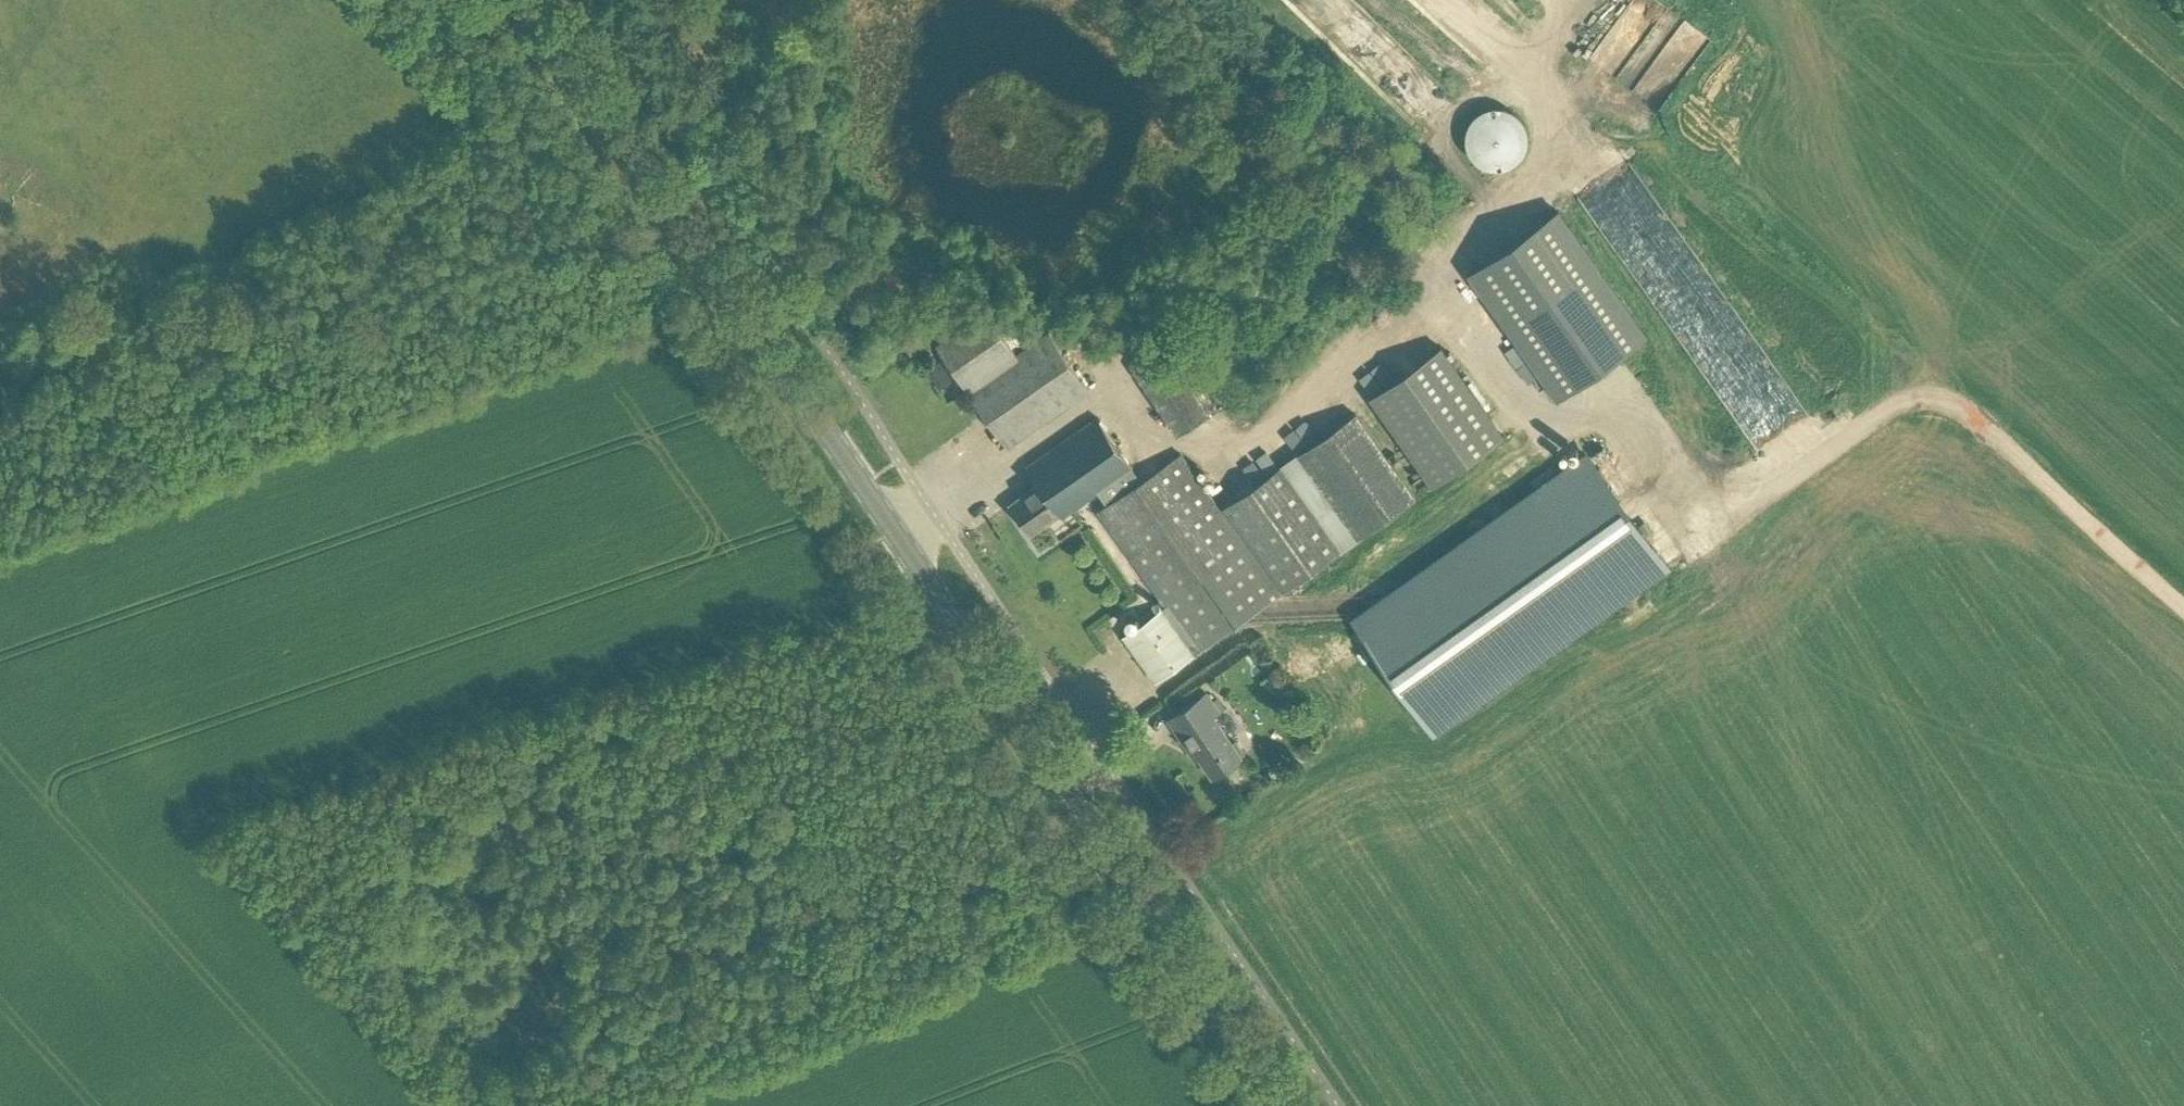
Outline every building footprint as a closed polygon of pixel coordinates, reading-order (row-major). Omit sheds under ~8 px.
[(1466,131),(1465,137),(1466,142),(1467,147),(1469,152),(1474,159),(1481,164),(1486,166),(1491,167),(1496,168),(1502,167),(1507,166),(1514,162),(1518,159),(1522,155),(1525,147),(1527,142),(1527,137),(1527,131),(1525,126),(1523,121),(1518,115),(1514,111),(1509,109),(1504,107),(1496,106),(1488,107),(1483,109),(1478,111),(1474,115),(1471,119),(1468,124),(1466,131)] [(1467,272),(1556,399),(1647,334),(1559,208),(1467,272)] [(1008,442),(1088,383),(1046,327),(1014,351),(983,310),(936,345),(1008,442)] [(909,350),(923,342),(917,332),(904,342),(909,350)] [(1133,369),(1175,434),(1210,412),(1180,366),(1176,370),(1163,350),(1133,369)] [(1376,400),(1435,482),(1498,435),(1439,356),(1376,400)] [(927,369),(940,388),(954,378),(941,359),(927,369)] [(1079,506),(1102,489),(1136,466),(1098,411),(1026,461),(1038,478),(1010,497),(1032,528),(1061,507),(1063,510),(1076,502),(1079,506)] [(1356,412),(1297,454),(1357,538),(1416,496),(1356,412)] [(1100,508),(1165,602),(1122,631),(1154,676),(1277,591),(1340,547),(1282,465),(1220,509),(1181,452),(1100,508)] [(1356,621),(1433,729),(1663,566),(1586,457),(1356,621)] [(1182,703),(1165,715),(1179,733),(1181,731),(1189,743),(1193,740),(1214,768),(1240,750),(1240,749),(1251,742),(1241,727),(1230,735),(1212,709),(1217,705),(1204,687),(1182,703)]
